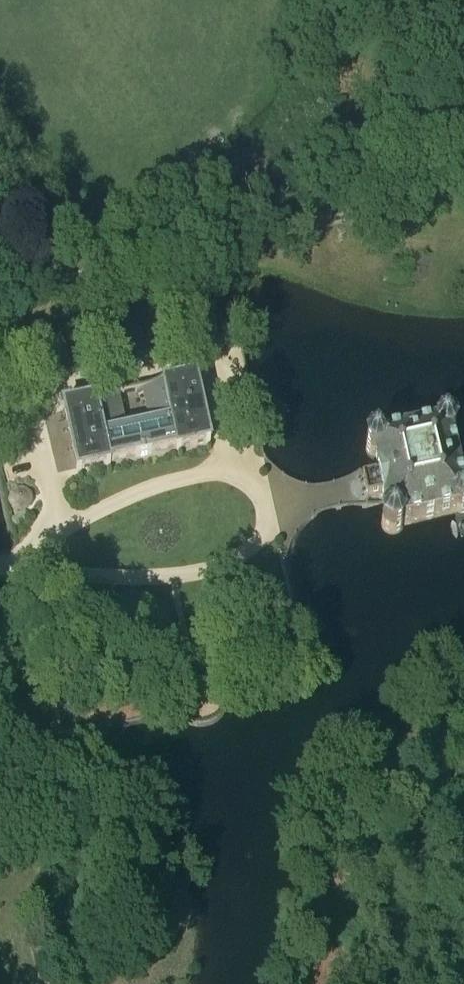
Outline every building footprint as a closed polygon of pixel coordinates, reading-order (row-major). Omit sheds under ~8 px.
[(62,407),(77,473),(111,466),(110,464),(143,457),(176,450),(177,451),(211,444),(196,378),(163,385),(163,386),(130,393),(95,401),(95,400),(62,407)] [(377,468),(379,475),(363,478),(367,497),(383,493),(387,512),(382,520),(384,528),(391,533),(400,531),(403,525),(457,513),(461,516),(463,515),(463,496),(451,439),(456,432),(454,425),(447,421),(439,422),(436,428),(384,439),(379,436),(370,438),(366,445),(368,452),(375,457),(377,468)] [(30,505),(31,500),(30,493),(22,490),(15,495),(17,503),(22,507),(30,505)]
